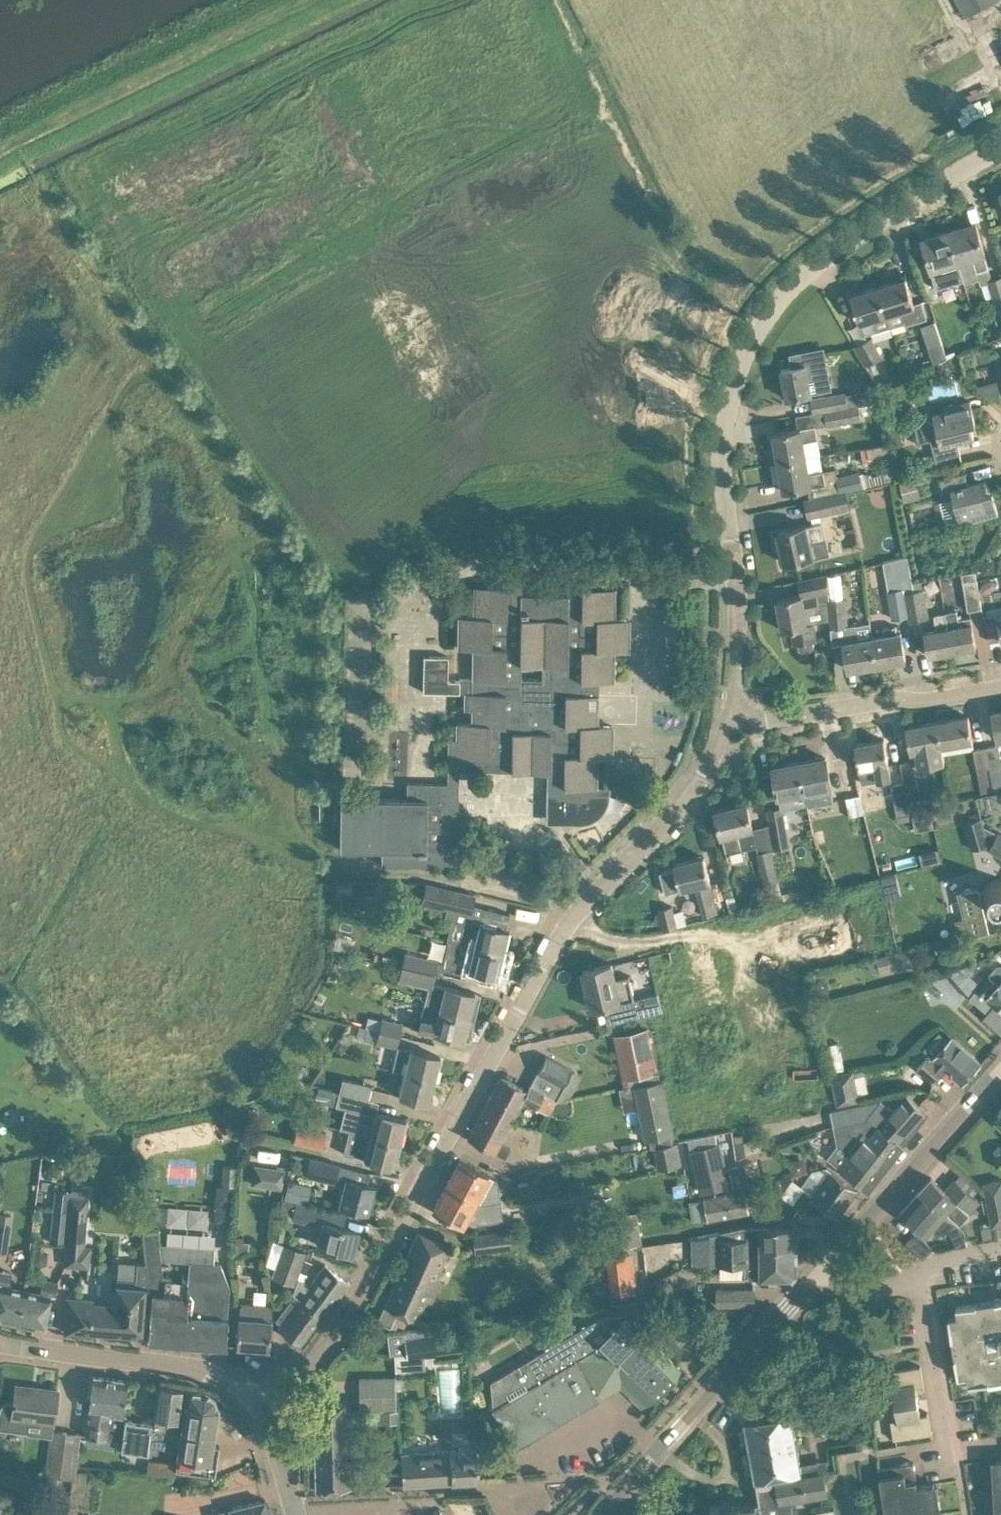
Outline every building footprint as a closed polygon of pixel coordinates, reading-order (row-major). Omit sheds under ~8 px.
[(965,16),(995,0),(957,0),(965,16)] [(985,253),(976,221),(975,222),(975,223),(965,227),(965,225),(949,230),(958,261),(973,256),(977,270),(989,267),(985,253)] [(923,238),(921,238),(927,257),(930,267),(930,268),(936,287),(964,279),(958,261),(949,230),(933,235),(933,236),(923,239),(923,238)] [(1000,315),(1000,275),(990,279),(1000,315)] [(906,277),(878,285),(887,313),(902,309),(906,323),(928,317),(922,300),(914,302),(906,277)] [(887,313),(878,285),(851,294),(864,334),(876,330),(872,318),(887,313)] [(922,325),(934,362),(947,357),(935,320),(922,325)] [(857,345),(869,364),(882,356),(870,337),(857,345)] [(782,395),(786,395),(787,397),(812,393),(809,377),(828,373),(826,360),(823,347),(790,353),(793,366),(781,368),(784,384),(780,385),(782,395)] [(849,405),(847,391),(811,397),(813,412),(825,410),(849,405)] [(970,419),(974,417),(970,400),(944,407),(945,410),(933,412),(935,421),(931,422),(926,416),(916,426),(920,441),(931,438),(936,458),(960,452),(957,440),(974,436),(970,419)] [(860,403),(849,405),(825,410),(827,424),(863,418),(860,403)] [(775,443),(770,444),(773,460),(778,459),(778,461),(806,456),(803,440),(817,438),(815,425),(801,427),(800,427),(773,432),(775,443)] [(886,446),(866,450),(867,459),(888,455),(886,446)] [(806,456),(778,461),(784,491),(811,486),(811,485),(826,483),(823,470),(809,473),(806,456)] [(811,486),(806,487),(808,500),(830,495),(864,487),(860,470),(837,475),(835,468),(823,470),(826,483),(811,485),(811,486)] [(946,477),(941,478),(946,498),(954,497),(959,518),(970,516),(972,520),(979,518),(998,514),(994,496),(993,491),(988,492),(985,480),(968,484),(965,472),(946,477)] [(900,479),(905,500),(920,496),(915,475),(900,479)] [(805,501),(809,517),(833,511),(830,495),(808,500),(805,501)] [(821,521),(778,531),(785,562),(814,555),(810,540),(825,537),(821,521)] [(894,618),(909,615),(905,591),(914,590),(908,556),(884,561),(894,618)] [(996,558),(982,559),(983,573),(997,572),(996,558)] [(962,572),(969,609),(982,607),(975,570),(962,572)] [(804,594),(777,598),(782,629),(791,627),(794,643),(798,643),(799,648),(805,651),(810,650),(815,645),(814,640),(819,639),(815,621),(830,619),(828,598),(829,598),(828,574),(801,580),(804,594)] [(474,616),(459,615),(458,647),(474,648),(473,677),(473,691),(589,693),(589,680),(613,680),(613,679),(612,679),(612,650),(629,650),(629,649),(627,649),(628,618),(613,618),(613,588),(615,588),(615,587),(595,587),(587,587),(581,587),(581,594),(507,593),(507,586),(475,585),(474,616)] [(909,615),(910,619),(929,615),(924,588),(914,590),(905,591),(909,615)] [(847,597),(829,598),(828,598),(830,619),(832,643),(844,641),(848,668),(877,663),(872,636),(872,634),(872,633),(857,636),(855,623),(850,624),(847,597)] [(945,610),(946,612),(952,650),(976,646),(972,622),(971,615),(959,617),(957,608),(945,610)] [(952,650),(946,612),(935,614),(936,624),(937,629),(924,631),(929,655),(952,650)] [(884,632),(872,634),(872,636),(877,663),(906,658),(901,631),(897,631),(895,625),(883,627),(884,632)] [(473,677),(459,677),(459,679),(447,679),(448,655),(423,655),(422,691),(473,691),(473,677)] [(992,711),(997,738),(1000,737),(1000,709),(992,711)] [(974,748),(968,715),(937,720),(943,754),(974,749),(974,748)] [(583,769),(583,728),(540,728),(540,721),(539,721),(539,720),(528,720),(509,720),(504,720),(504,728),(502,728),(460,728),(460,733),(459,733),(449,733),(449,769),(450,769),(464,769),(464,804),(443,804),(443,803),(354,803),(354,804),(340,804),(340,854),(354,854),(354,855),(443,855),(443,854),(511,854),(511,870),(545,870),(545,835),(557,835),(557,798),(569,798),(569,771),(569,769),(583,769)] [(943,754),(937,720),(906,726),(912,759),(900,761),(903,781),(906,795),(920,793),(915,766),(944,761),(943,754)] [(891,777),(888,762),(884,738),(855,743),(859,763),(862,782),(891,777)] [(986,746),(994,788),(1000,787),(1000,758),(998,744),(986,746)] [(994,788),(986,746),(974,748),(974,749),(977,769),(981,791),(994,788)] [(826,756),(800,761),(805,791),(806,791),(808,803),(832,799),(832,797),(833,797),(826,756)] [(805,791),(800,761),(774,766),(775,772),(761,774),(766,798),(805,791)] [(906,795),(903,781),(891,783),(896,814),(909,812),(906,795)] [(870,789),(850,795),(856,813),(876,807),(870,789)] [(974,796),(978,811),(979,811),(981,817),(988,815),(982,794),(974,796)] [(833,797),(832,797),(832,799),(836,818),(841,817),(850,815),(846,795),(833,797)] [(715,810),(727,856),(728,856),(730,852),(757,845),(746,802),(715,810)] [(789,844),(786,828),(782,806),(768,808),(775,847),(789,844)] [(988,844),(983,824),(981,817),(979,811),(978,811),(967,814),(970,820),(964,822),(972,849),(988,844)] [(992,845),(1000,851),(1000,834),(992,845)] [(766,885),(779,882),(771,848),(758,851),(765,878),(766,885)] [(675,867),(660,871),(665,892),(680,888),(696,884),(704,915),(718,912),(704,855),(674,863),(675,867)] [(982,897),(979,885),(957,889),(964,916),(955,918),(960,935),(978,931),(1000,926),(1000,877),(997,877),(992,879),(987,883),(985,886),(983,890),(982,894),(982,897)] [(465,913),(458,942),(461,942),(472,945),(503,953),(508,929),(504,928),(509,912),(483,905),(481,913),(470,910),(474,894),(425,883),(421,902),(465,913)] [(659,908),(664,929),(677,926),(672,905),(659,908)] [(505,953),(503,953),(472,945),(461,942),(458,942),(448,939),(440,968),(466,975),(467,969),(497,976),(500,966),(501,966),(505,965),(507,963),(508,959),(507,956),(505,953)] [(914,961),(911,946),(877,955),(880,969),(914,961)] [(404,952),(401,964),(435,972),(438,960),(404,952)] [(612,962),(583,969),(588,990),(584,991),(588,1006),(592,1005),(592,1008),(596,1007),(601,1024),(639,1015),(635,997),(629,974),(616,977),(612,962)] [(428,986),(424,1005),(475,1017),(478,1003),(472,1001),(474,992),(444,985),(444,986),(432,983),(435,972),(401,964),(398,979),(428,986)] [(964,966),(952,970),(968,990),(971,994),(977,987),(978,986),(970,978),(973,975),(970,972),(964,966)] [(1000,1031),(1000,979),(999,982),(989,973),(978,986),(977,987),(995,1003),(984,1015),(1000,1031)] [(680,998),(682,1005),(703,1001),(701,993),(680,998)] [(475,1017),(424,1005),(418,1028),(469,1040),(475,1017)] [(369,1016),(367,1026),(399,1034),(402,1022),(382,1017),(381,1019),(369,1016)] [(399,1034),(367,1026),(357,1024),(353,1036),(396,1047),(399,1034)] [(659,1070),(650,1028),(615,1035),(624,1077),(659,1070)] [(930,1052),(918,1065),(934,1079),(945,1066),(963,1082),(981,1061),(966,1048),(951,1035),(949,1037),(940,1029),(924,1047),(930,1052)] [(826,1044),(831,1070),(843,1067),(838,1042),(826,1044)] [(391,1069),(403,1072),(404,1071),(434,1078),(439,1055),(397,1045),(391,1069)] [(500,1075),(484,1106),(511,1121),(522,1100),(549,1114),(557,1099),(557,1098),(565,1097),(579,1073),(546,1055),(527,1089),(500,1075)] [(831,1073),(837,1103),(860,1099),(855,1069),(831,1073)] [(404,1071),(403,1072),(398,1095),(428,1102),(434,1078),(404,1071)] [(342,1077),(339,1090),(368,1097),(371,1085),(342,1077)] [(666,1079),(636,1085),(647,1139),(677,1133),(666,1079)] [(369,1135),(369,1134),(399,1142),(405,1118),(375,1111),(365,1109),(368,1097),(339,1090),(335,1105),(361,1111),(356,1131),(357,1132),(369,1135)] [(831,1109),(834,1124),(870,1117),(903,1143),(928,1112),(906,1095),(893,1110),(881,1099),(831,1109)] [(511,1121),(484,1106),(467,1138),(504,1157),(509,1147),(500,1142),(511,1121)] [(870,1117),(834,1124),(838,1143),(828,1157),(834,1162),(852,1176),(862,1183),(869,1188),(904,1143),(903,1143),(870,1117)] [(293,1140),(322,1147),(326,1132),(297,1124),(293,1140)] [(369,1135),(357,1132),(353,1145),(345,1143),(343,1153),(353,1155),(353,1154),(364,1156),(363,1158),(393,1165),(399,1142),(369,1134),(369,1135)] [(655,1146),(659,1168),(683,1163),(679,1141),(655,1146)] [(691,1148),(700,1191),(730,1185),(721,1141),(691,1148)] [(305,1174),(333,1181),(338,1163),(309,1156),(305,1174)] [(446,1183),(482,1203),(497,1200),(500,1199),(497,1179),(488,1175),(488,1174),(459,1159),(446,1183)] [(255,1163),(251,1184),(282,1190),(286,1169),(255,1163)] [(222,1184),(235,1186),(236,1166),(223,1165),(222,1184)] [(794,1203),(804,1210),(813,1197),(839,1215),(859,1187),(828,1165),(818,1169),(794,1203)] [(931,1176),(920,1189),(949,1215),(949,1216),(953,1219),(958,1223),(979,1199),(955,1179),(946,1189),(931,1176)] [(340,1206),(348,1208),(367,1213),(374,1185),(346,1178),(340,1206)] [(983,1181),(992,1226),(1000,1224),(1000,1178),(983,1181)] [(296,1201),(307,1204),(311,1185),(290,1180),(285,1199),(296,1201)] [(484,1212),(499,1209),(497,1200),(482,1203),(446,1183),(432,1208),(461,1224),(470,1208),(477,1212),(484,1212)] [(57,1188),(55,1208),(51,1240),(63,1241),(66,1209),(68,1189),(57,1188)] [(949,1215),(920,1189),(901,1210),(927,1232),(932,1226),(936,1230),(947,1226),(953,1219),(949,1216),(949,1215)] [(749,1210),(745,1190),(706,1197),(710,1217),(749,1210)] [(67,1259),(82,1261),(88,1195),(73,1193),(67,1259)] [(296,1201),(292,1218),(321,1225),(316,1243),(341,1250),(340,1254),(356,1259),(357,1253),(353,1252),(358,1229),(343,1225),(345,1214),(326,1209),(307,1204),(296,1201)] [(770,1213),(770,1225),(795,1224),(795,1213),(770,1213)] [(601,1226),(604,1249),(625,1247),(622,1224),(601,1226)] [(711,1233),(711,1250),(732,1250),(732,1238),(746,1237),(746,1244),(795,1244),(795,1224),(770,1225),(746,1224),(720,1230),(720,1232),(711,1233)] [(993,1236),(990,1225),(982,1226),(984,1238),(993,1236)] [(148,1334),(148,1338),(225,1344),(226,1324),(227,1318),(229,1285),(220,1263),(189,1260),(187,1286),(171,1285),(171,1276),(162,1276),(157,1229),(142,1230),(146,1262),(148,1276),(152,1290),(148,1334)] [(473,1233),(475,1252),(511,1247),(508,1229),(473,1233)] [(449,1245),(435,1239),(417,1230),(376,1320),(389,1325),(390,1324),(394,1326),(396,1321),(403,1325),(407,1315),(416,1319),(425,1298),(431,1301),(439,1285),(432,1282),(449,1245)] [(933,1246),(916,1231),(907,1241),(918,1251),(924,1257),(933,1246)] [(7,1253),(9,1233),(0,1232),(0,1252),(7,1253)] [(746,1237),(732,1238),(732,1250),(711,1250),(710,1262),(710,1263),(746,1263),(746,1276),(791,1276),(795,1271),(795,1244),(746,1244),(746,1237)] [(271,1275),(293,1283),(296,1275),(305,1251),(284,1243),(271,1275)] [(630,1251),(606,1254),(610,1291),(618,1291),(617,1283),(633,1281),(630,1251)] [(135,1279),(116,1277),(116,1282),(115,1282),(113,1300),(67,1296),(64,1330),(64,1331),(95,1334),(95,1331),(145,1335),(145,1334),(148,1334),(152,1290),(148,1276),(146,1262),(136,1261),(135,1279)] [(290,1291),(294,1294),(310,1306),(310,1307),(322,1317),(349,1281),(325,1263),(309,1285),(296,1275),(293,1283),(290,1291)] [(17,1320),(23,1287),(9,1284),(12,1271),(0,1268),(0,1317),(17,1320)] [(23,1287),(17,1320),(43,1326),(50,1294),(55,1295),(58,1281),(43,1277),(39,1290),(23,1287)] [(717,1289),(717,1304),(754,1304),(754,1287),(734,1288),(717,1289)] [(310,1307),(310,1306),(294,1294),(275,1319),(281,1323),(278,1327),(302,1345),(322,1317),(310,1307)] [(949,1315),(952,1336),(952,1338),(953,1343),(954,1348),(956,1362),(958,1373),(958,1375),(967,1374),(969,1383),(984,1381),(985,1380),(1000,1378),(1000,1298),(956,1305),(958,1314),(949,1315)] [(236,1345),(268,1347),(270,1319),(268,1319),(269,1305),(239,1303),(238,1316),(236,1345)] [(494,1404),(493,1407),(492,1408),(513,1443),(595,1395),(594,1393),(621,1377),(647,1403),(655,1398),(675,1377),(680,1369),(642,1332),(643,1331),(624,1313),(622,1315),(621,1315),(600,1315),(489,1381),(494,1404)] [(434,1335),(437,1353),(466,1349),(464,1331),(434,1335)] [(395,1370),(408,1369),(407,1353),(394,1353),(395,1370)] [(883,1370),(886,1390),(893,1389),(895,1403),(918,1400),(916,1385),(923,1384),(923,1386),(924,1386),(921,1364),(883,1370)] [(126,1415),(122,1415),(127,1379),(93,1375),(85,1435),(117,1439),(116,1447),(148,1452),(152,1422),(126,1418),(126,1415)] [(398,1382),(364,1382),(364,1410),(379,1410),(398,1410),(398,1382)] [(150,1445),(164,1447),(168,1418),(177,1420),(182,1387),(159,1383),(150,1445)] [(25,1431),(27,1419),(53,1423),(57,1390),(37,1387),(36,1392),(14,1389),(13,1402),(8,1401),(4,1403),(1,1406),(0,1408),(0,1427),(25,1431)] [(214,1475),(216,1461),(209,1460),(217,1408),(216,1408),(214,1398),(211,1395),(203,1390),(187,1388),(177,1469),(182,1470),(214,1475)] [(880,1395),(871,1397),(872,1407),(881,1405),(880,1395)] [(313,1401),(315,1489),(349,1487),(347,1400),(313,1401)] [(898,1417),(891,1419),(894,1438),(932,1432),(928,1410),(927,1411),(927,1413),(921,1414),(918,1400),(895,1403),(898,1417)] [(883,1415),(881,1405),(872,1407),(873,1416),(883,1415)] [(746,1420),(760,1501),(793,1499),(826,1493),(822,1467),(802,1471),(795,1431),(792,1411),(746,1420)] [(45,1472),(73,1475),(79,1433),(51,1430),(45,1472)] [(400,1453),(402,1485),(478,1480),(475,1448),(400,1453)] [(879,1466),(887,1514),(934,1514),(939,1514),(936,1496),(931,1496),(929,1485),(934,1484),(934,1482),(918,1484),(914,1461),(880,1466),(879,1466)] [(21,1514),(32,1514),(38,1492),(23,1488),(17,1514),(21,1514)] [(760,1501),(755,1501),(755,1502),(742,1503),(742,1500),(739,1500),(739,1501),(732,1501),(732,1497),(721,1498),(721,1502),(715,1502),(715,1501),(712,1502),(712,1509),(655,1512),(655,1514),(793,1514),(793,1499),(760,1501)] [(268,1510),(267,1511),(264,1499),(228,1507),(230,1514),(269,1514),(268,1510)]
